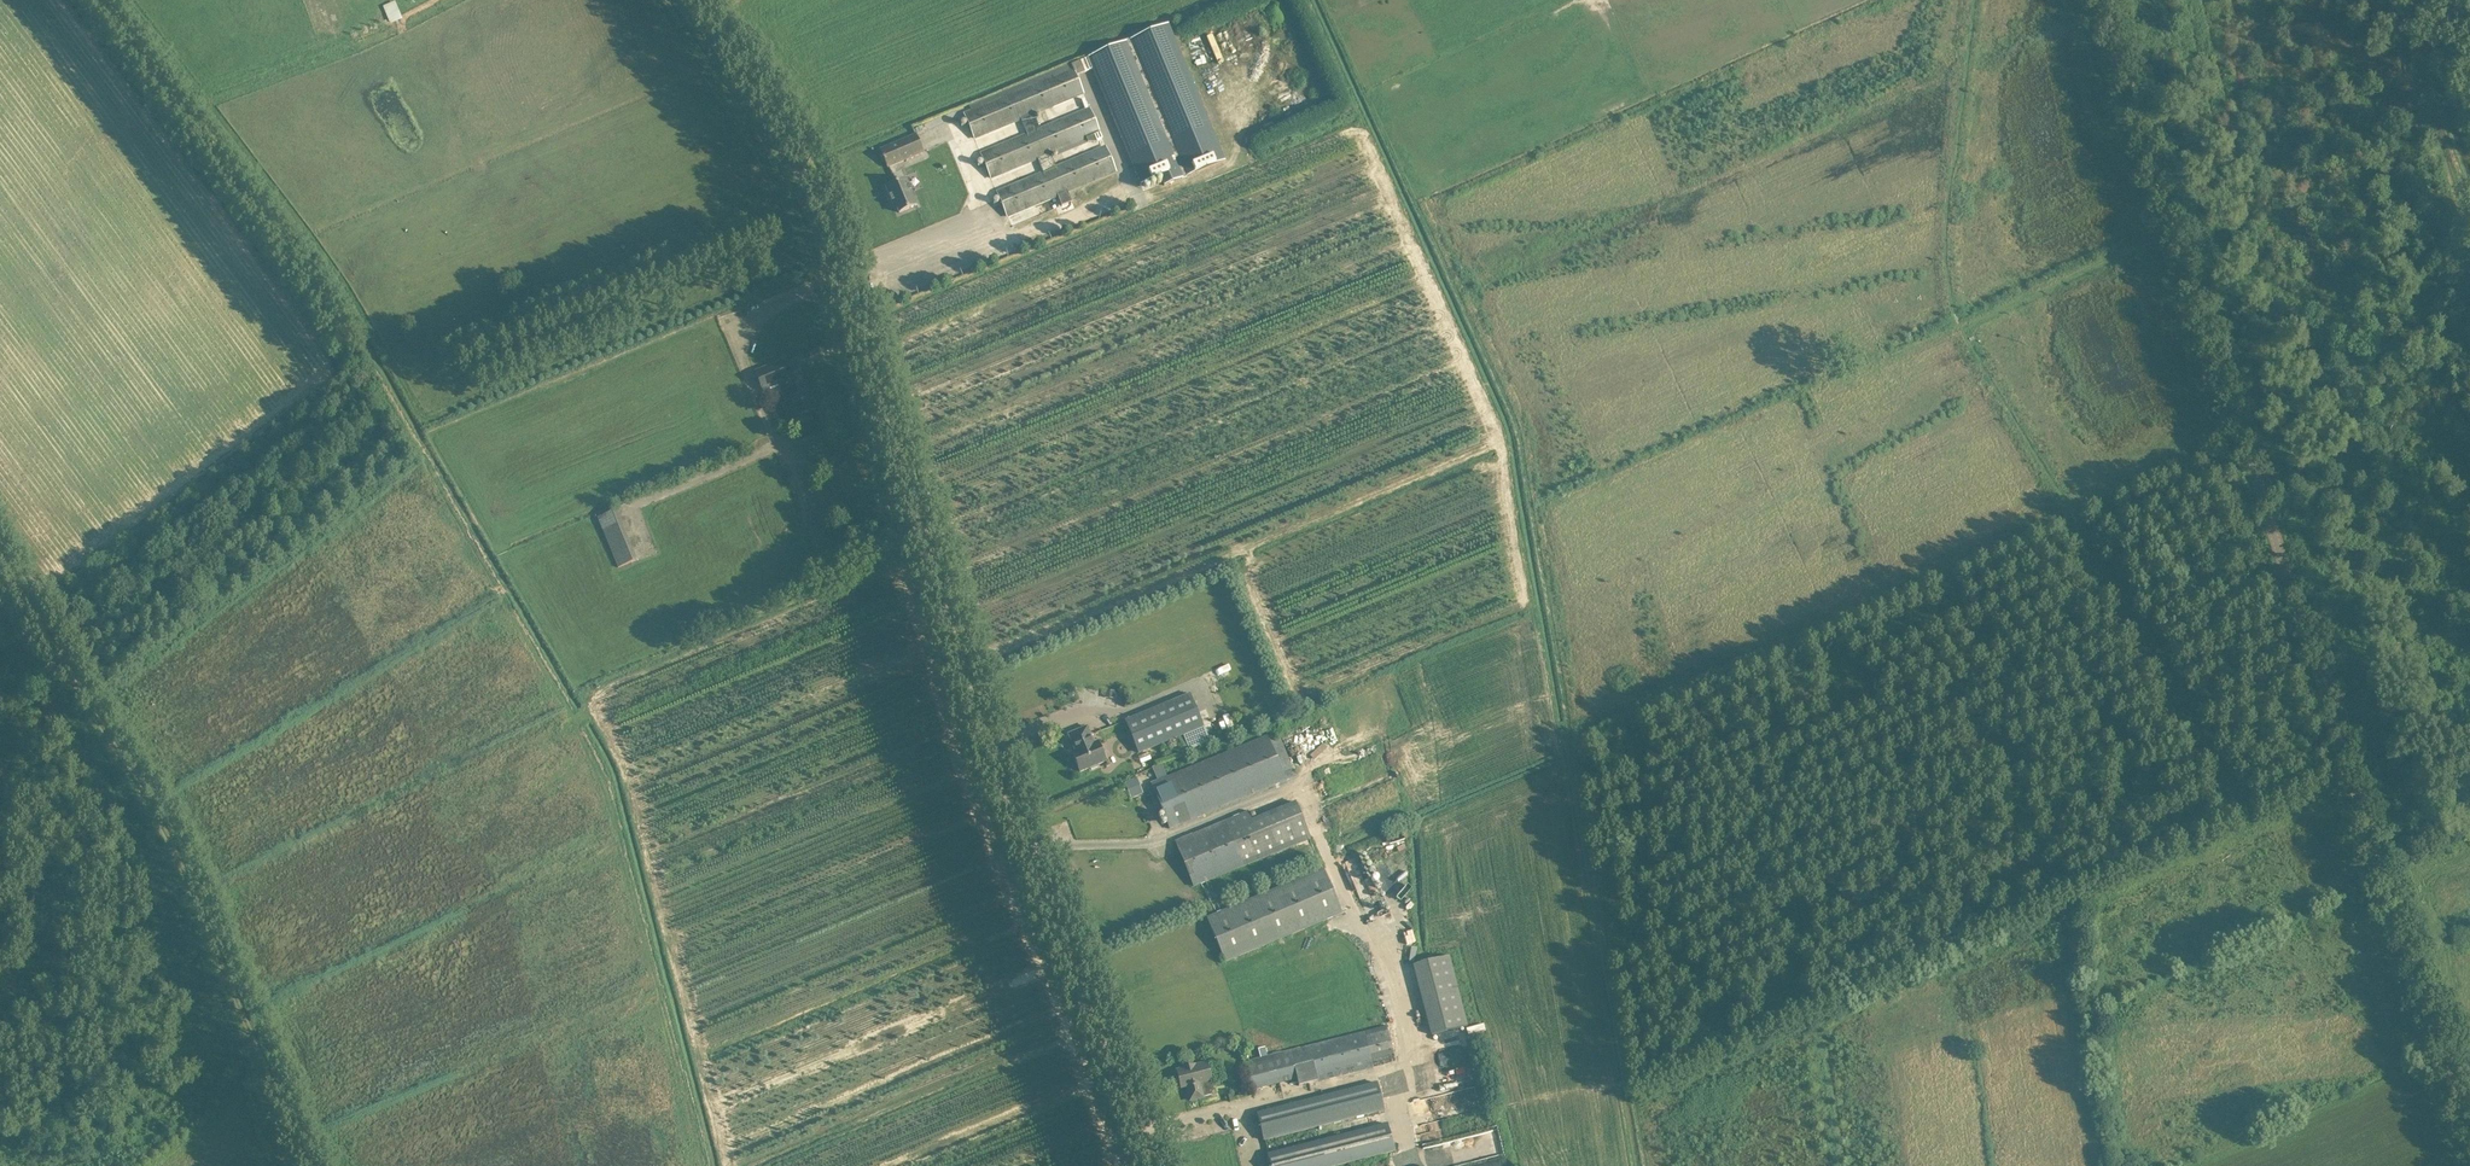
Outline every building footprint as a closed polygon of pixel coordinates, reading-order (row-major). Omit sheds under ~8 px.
[(390,23),(401,19),(394,2),(384,7),(390,23)] [(1168,24),(1088,57),(1141,184),(1160,176),(1164,185),(1224,160),(1168,24)] [(971,111),(964,114),(974,138),(1021,118),(1027,135),(981,154),(991,178),(1037,158),(1043,173),(997,192),(1007,216),(1057,195),(1062,205),(1072,201),(1067,191),(1116,171),(1106,147),(1056,167),(1050,153),(1057,150),(1058,154),(1088,142),(1097,142),(1097,140),(1102,138),(1090,108),(1041,129),(1034,113),(1083,93),(1076,75),(1085,72),(1080,61),(970,106),(971,111)] [(888,167),(923,152),(916,134),(880,149),(888,167)] [(892,196),(895,202),(899,212),(917,205),(906,178),(886,187),(890,196),(892,196)] [(1845,358),(1851,368),(1859,364),(1854,354),(1845,358)] [(781,404),(788,420),(816,409),(805,381),(794,386),(791,378),(793,377),(786,359),(754,372),(762,391),(781,383),(784,389),(780,391),(785,402),(781,404)] [(636,560),(631,549),(615,510),(598,517),(618,567),(636,560)] [(1202,726),(1190,694),(1126,721),(1139,752),(1202,726)] [(1098,766),(1097,764),(1106,761),(1097,741),(1094,742),(1087,726),(1068,734),(1077,755),(1074,757),(1080,772),(1091,767),(1091,769),(1098,766)] [(1279,736),(1269,741),(1267,736),(1151,783),(1170,828),(1286,780),(1295,776),(1279,736)] [(1249,811),(1186,837),(1175,841),(1194,886),(1309,839),(1295,803),(1252,821),(1249,811)] [(1356,855),(1347,858),(1367,920),(1377,917),(1356,855)] [(1324,869),(1206,917),(1225,962),(1342,913),(1324,869)] [(1429,1035),(1467,1026),(1450,955),(1412,964),(1429,1035)] [(1485,1023),(1468,1028),(1469,1034),(1487,1028),(1485,1023)] [(1386,1027),(1244,1063),(1251,1090),(1313,1074),(1315,1082),(1394,1062),(1386,1027)] [(1210,1075),(1207,1062),(1195,1065),(1195,1064),(1182,1067),(1182,1068),(1176,1070),(1180,1083),(1185,1082),(1190,1100),(1203,1097),(1199,1083),(1205,1081),(1204,1077),(1210,1075)] [(1376,1083),(1268,1110),(1257,1113),(1264,1140),(1382,1110),(1376,1083)] [(1267,1154),(1270,1165),(1333,1165),(1393,1151),(1386,1124),(1267,1154)] [(1467,1164),(1468,1165),(1507,1165),(1498,1125),(1488,1127),(1489,1132),(1473,1136),(1472,1133),(1420,1144),(1424,1165),(1459,1165),(1467,1164)]
